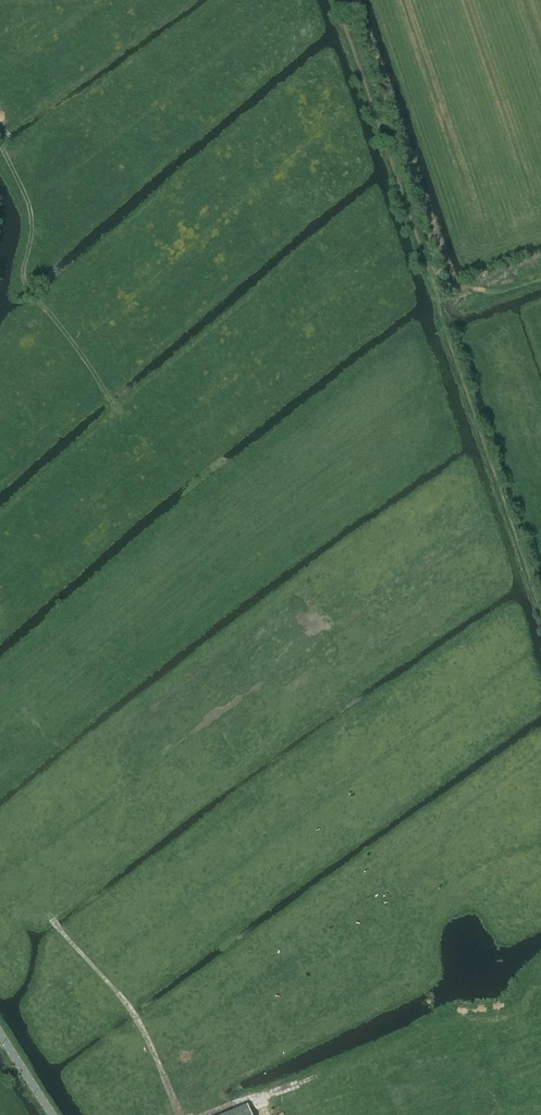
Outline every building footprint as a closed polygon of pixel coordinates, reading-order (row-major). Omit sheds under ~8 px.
[(247,1105),(223,1114),(251,1114),(247,1105)]
